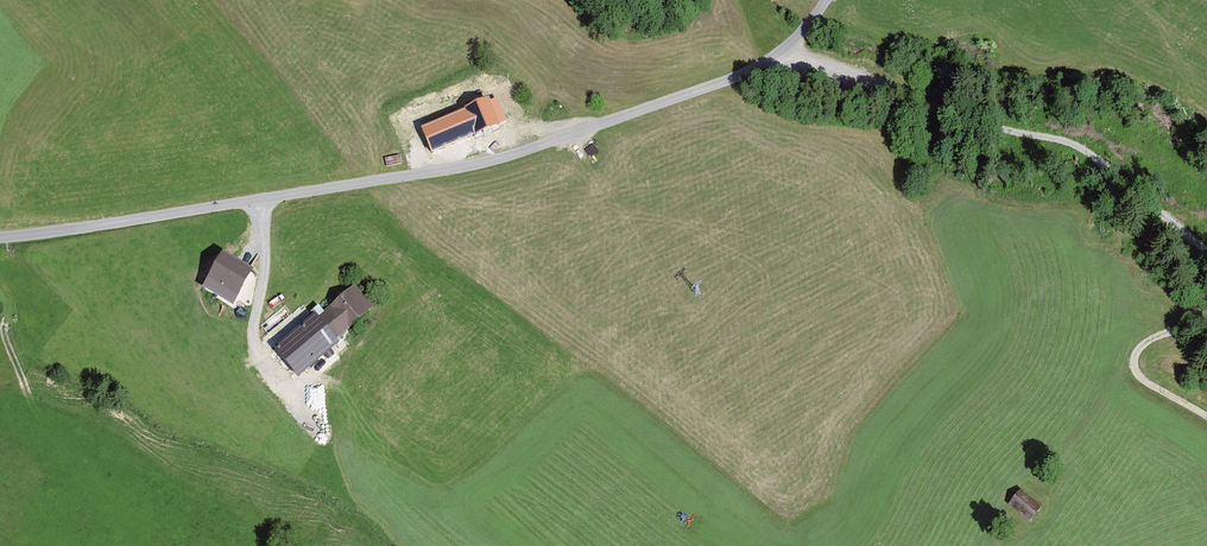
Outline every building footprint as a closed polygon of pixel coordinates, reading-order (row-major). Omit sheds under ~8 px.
[(502,95),(419,134),(431,160),(514,121),(502,95)] [(592,144),(584,150),(591,159),(599,153),(592,144)] [(233,302),(250,271),(222,256),(206,286),(233,302)] [(355,288),(319,317),(317,313),(278,344),(298,369),(336,340),(332,334),(368,305),(355,288)] [(1040,504),(1021,490),(1011,503),(1030,517),(1040,504)]
